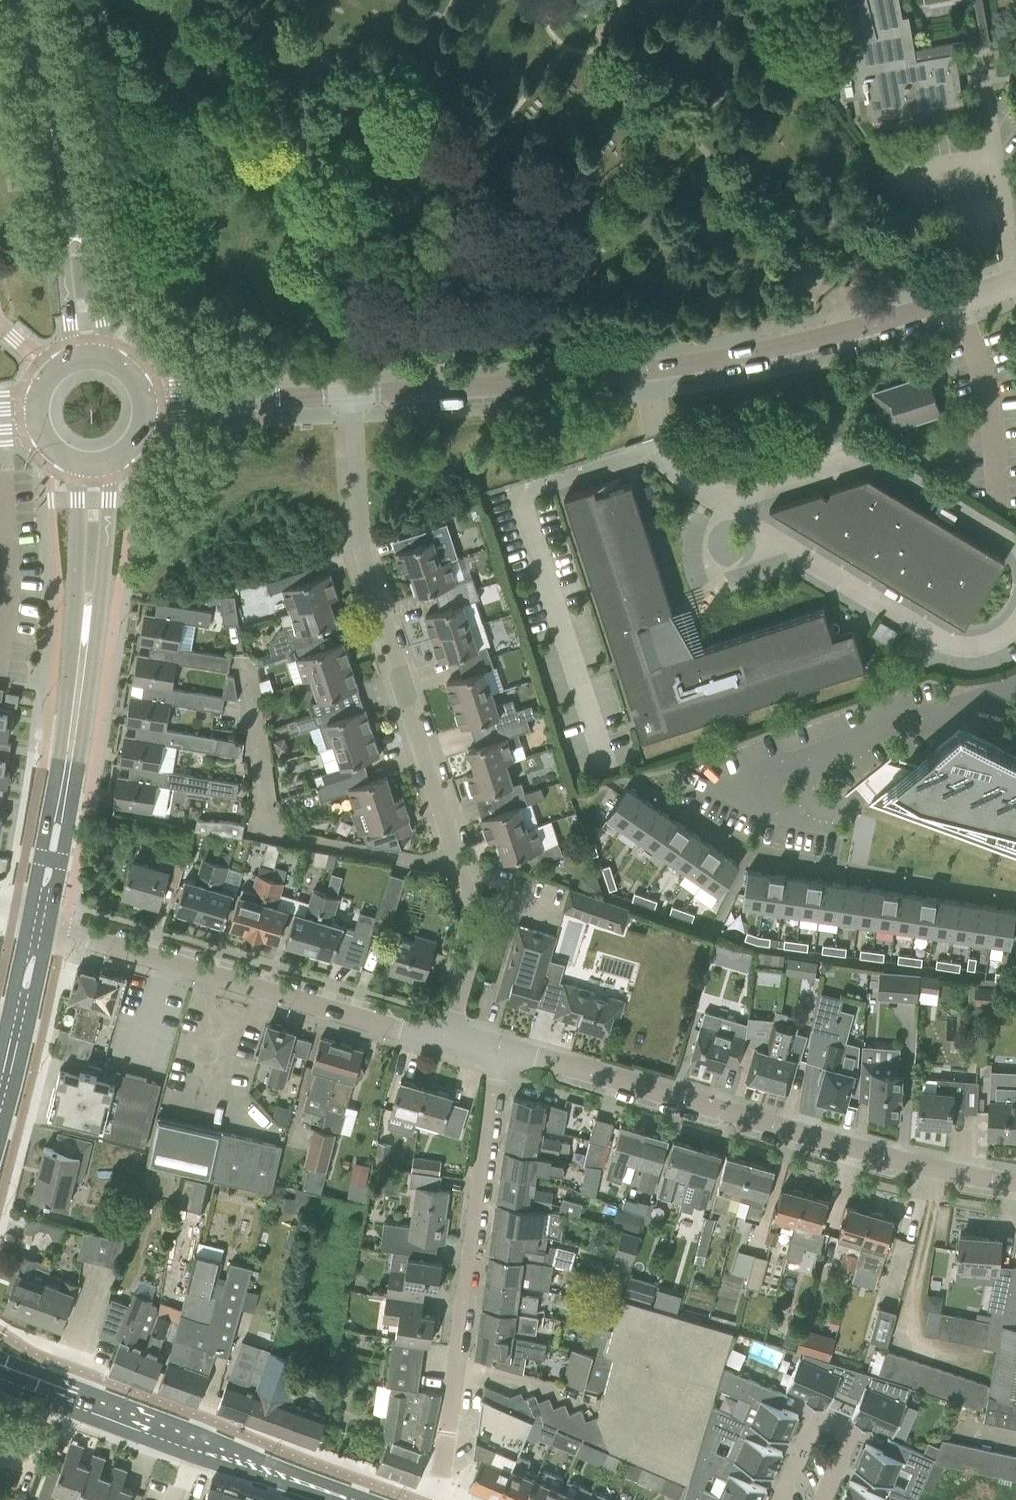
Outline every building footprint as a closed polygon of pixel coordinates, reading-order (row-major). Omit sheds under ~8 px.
[(891,0),(828,0),(839,59),(836,59),(838,72),(909,60),(904,31),(910,30),(910,33),(911,33),(908,14),(894,17),(891,0)] [(963,102),(954,52),(909,60),(838,72),(843,98),(866,94),(870,119),(963,102)] [(939,413),(933,394),(927,375),(874,392),(886,430),(939,413)] [(1005,559),(868,476),(769,508),(964,626),(1005,559)] [(694,650),(680,625),(670,608),(672,608),(631,481),(596,492),(594,485),(564,495),(642,738),(865,666),(853,629),(832,636),(823,608),(694,650)] [(395,551),(395,552),(402,575),(411,572),(410,572),(440,562),(440,561),(449,559),(458,556),(447,522),(423,530),(411,534),(415,545),(395,551)] [(449,559),(440,561),(440,562),(410,572),(411,572),(418,594),(446,585),(449,596),(476,587),(472,576),(456,582),(449,559)] [(306,569),(266,582),(269,593),(283,588),(290,610),(298,607),(299,608),(329,598),(329,599),(337,596),(330,573),(309,579),(306,569)] [(479,598),(476,587),(449,596),(452,606),(424,615),(432,638),(470,626),(463,603),(479,598)] [(213,593),(205,596),(208,604),(216,601),(213,593)] [(238,622),(234,595),(219,597),(223,624),(238,622)] [(336,621),(329,599),(329,598),(299,608),(298,607),(290,610),(294,622),(283,626),(283,629),(278,630),(269,644),(272,654),(285,649),(312,641),(308,630),(336,621)] [(139,642),(150,643),(151,644),(151,643),(180,648),(180,647),(178,647),(183,621),(209,625),(211,611),(157,602),(155,615),(144,613),(139,642)] [(872,635),(889,645),(897,631),(880,621),(872,635)] [(478,648),(470,626),(432,638),(439,661),(460,654),(463,665),(490,656),(486,645),(478,648)] [(315,651),(312,641),(285,649),(288,660),(295,658),(303,680),(312,677),(350,665),(343,642),(315,651)] [(228,670),(231,656),(180,647),(180,648),(151,643),(151,644),(150,643),(148,656),(137,654),(132,682),(143,684),(144,684),(173,688),(172,688),(176,662),(228,670)] [(493,667),(490,656),(463,665),(467,675),(446,682),(453,705),(492,692),(485,669),(493,667)] [(358,688),(350,665),(312,677),(319,700),(310,702),(314,713),(341,705),(337,694),(358,688)] [(269,677),(259,681),(261,694),(273,690),(269,677)] [(224,696),(173,688),(144,684),(143,684),(141,696),(130,695),(126,723),(136,725),(137,725),(137,724),(166,729),(165,728),(169,702),(221,711),(224,696)] [(16,704),(17,696),(18,693),(7,691),(5,703),(16,704)] [(509,711),(506,701),(496,705),(492,692),(453,705),(461,727),(489,718),(492,729),(519,720),(519,719),(515,709),(509,711)] [(344,715),(341,705),(314,713),(296,719),(300,731),(326,722),(333,744),(372,731),(365,708),(344,715)] [(8,737),(8,734),(11,719),(8,719),(9,714),(9,710),(12,710),(12,708),(10,708),(0,706),(0,735),(8,737)] [(510,747),(521,743),(518,732),(530,728),(526,717),(519,719),(519,720),(492,729),(495,739),(468,748),(475,771),(505,761),(505,762),(514,759),(510,747)] [(172,772),(177,745),(215,752),(217,737),(166,729),(137,724),(137,725),(136,725),(134,737),(124,735),(119,764),(130,765),(130,766),(131,765),(159,770),(159,769),(172,772)] [(960,728),(935,749),(869,803),(1015,858),(1015,756),(960,728)] [(379,754),(372,731),(333,744),(319,748),(326,771),(321,773),(324,783),(324,784),(354,774),(351,763),(379,754)] [(8,783),(9,772),(6,771),(9,753),(6,752),(7,748),(8,744),(11,744),(11,743),(6,742),(0,741),(0,782),(8,783)] [(512,783),(505,762),(505,761),(475,771),(466,773),(474,797),(495,790),(498,801),(524,792),(524,791),(521,781),(512,783)] [(166,813),(170,786),(208,792),(210,778),(172,772),(159,769),(159,770),(131,765),(130,766),(130,765),(128,778),(117,776),(112,804),(151,811),(152,810),(166,813)] [(358,784),(354,774),(324,784),(324,783),(317,786),(321,800),(349,791),(355,811),(364,808),(363,808),(394,798),(393,797),(386,775),(358,784)] [(540,786),(524,791),(524,792),(498,801),(501,811),(481,818),(488,841),(497,838),(527,828),(526,827),(519,805),(544,797),(540,786)] [(623,827),(643,798),(627,786),(607,815),(623,827)] [(402,794),(393,797),(394,798),(363,808),(364,808),(355,811),(351,812),(358,834),(362,833),(366,844),(402,850),(396,833),(392,835),(389,824),(409,818),(402,794)] [(639,838),(659,809),(643,798),(623,827),(639,838)] [(655,849),(675,820),(659,809),(639,838),(655,849)] [(209,819),(209,834),(222,838),(224,833),(242,837),(242,835),(244,823),(226,820),(209,819)] [(671,859),(691,831),(675,820),(655,849),(671,859)] [(535,824),(526,827),(527,828),(497,838),(504,860),(532,851),(535,862),(562,853),(559,842),(542,848),(535,824)] [(687,870),(707,841),(691,831),(671,859),(687,870)] [(703,881),(722,852),(707,841),(687,870),(703,881)] [(240,894),(231,922),(234,923),(233,925),(245,929),(246,926),(255,929),(274,866),(280,845),(268,842),(262,863),(261,863),(250,897),(240,894)] [(590,856),(598,853),(594,842),(586,844),(590,856)] [(333,867),(336,854),(308,849),(304,861),(333,867)] [(227,864),(230,855),(220,852),(217,861),(215,861),(199,915),(211,919),(210,922),(222,925),(232,892),(221,889),(229,865),(227,864)] [(719,893),(739,864),(722,852),(703,881),(719,893)] [(177,884),(183,865),(184,863),(162,857),(159,868),(152,866),(133,860),(123,893),(158,903),(165,881),(177,884)] [(199,915),(215,861),(203,857),(195,881),(185,878),(180,892),(175,911),(186,915),(187,912),(199,915)] [(602,867),(606,878),(613,876),(610,864),(602,867)] [(274,866),(255,929),(264,932),(264,934),(275,938),(276,935),(279,936),(287,908),(276,905),(280,893),(286,870),(274,866)] [(762,907),(768,872),(747,869),(742,904),(762,907)] [(381,899),(375,920),(390,924),(397,904),(405,877),(403,876),(389,872),(381,899)] [(781,910),(787,875),(768,872),(762,907),(781,910)] [(800,913),(806,878),(787,875),(781,910),(800,913)] [(617,887),(613,876),(606,878),(609,889),(617,887)] [(819,916),(825,881),(806,878),(800,913),(819,916)] [(838,919),(844,884),(825,881),(819,916),(838,919)] [(326,892),(309,948),(321,951),(320,954),(332,958),(333,954),(333,953),(347,956),(362,960),(370,933),(354,928),(331,921),(339,896),(336,895),(339,887),(328,884),(326,892)] [(857,921),(863,887),(844,884),(838,919),(857,921)] [(876,924),(881,889),(863,887),(857,921),(876,924)] [(629,908),(570,888),(563,909),(622,929),(629,908)] [(309,948),(326,892),(313,889),(305,914),(294,911),(285,944),(296,947),(297,944),(309,948)] [(895,927),(901,892),(881,889),(876,924),(895,927)] [(643,903),(646,896),(635,892),(632,899),(643,903)] [(914,930),(919,895),(901,892),(895,927),(914,930)] [(933,933),(938,898),(919,895),(914,930),(933,933)] [(657,900),(646,896),(643,903),(655,907),(657,900)] [(952,936),(957,901),(938,898),(933,933),(952,936)] [(971,938),(976,904),(957,901),(952,936),(971,938)] [(990,941),(995,906),(976,904),(971,938),(990,941)] [(681,917),(684,909),(672,905),(670,913),(681,917)] [(1010,944),(1015,909),(996,906),(991,941),(1001,943),(1010,944)] [(695,913),(684,909),(681,917),(692,921),(695,913)] [(556,935),(536,930),(517,924),(500,985),(502,985),(500,993),(503,999),(506,1000),(506,1002),(534,1010),(556,935)] [(756,943),(759,935),(748,931),(745,939),(756,943)] [(400,936),(388,972),(413,979),(414,975),(425,978),(426,972),(433,951),(436,940),(415,934),(413,940),(400,936)] [(771,937),(759,935),(758,943),(770,945),(771,937)] [(795,948),(796,940),(784,939),(783,947),(795,948)] [(808,942),(796,940),(795,948),(807,950),(808,942)] [(833,953),(834,945),(822,944),(821,952),(833,953)] [(846,947),(834,945),(833,953),(845,955),(846,947)] [(739,948),(734,965),(747,969),(752,952),(739,948)] [(871,958),(872,950),(861,948),(860,956),(871,958)] [(884,952),(872,950),(871,958),(883,959),(884,952)] [(910,963),(911,955),(899,953),(898,961),(910,963)] [(922,956),(911,955),(910,963),(914,963),(921,964),(922,956)] [(969,955),(967,967),(975,968),(977,957),(969,955)] [(816,975),(817,959),(788,957),(786,972),(816,975)] [(948,968),(949,960),(937,958),(936,966),(948,968)] [(961,961),(949,960),(948,968),(960,969),(961,961)] [(81,1038),(99,973),(77,967),(68,999),(79,1002),(71,1030),(61,1027),(53,1053),(87,1063),(93,1042),(81,1038)] [(880,971),(878,997),(917,1000),(919,974),(880,971)] [(1008,980),(1008,972),(996,971),(996,979),(1008,980)] [(111,1015),(121,980),(99,973),(81,1038),(93,1042),(99,1020),(105,1020),(109,1019),(111,1015)] [(938,991),(939,977),(921,974),(919,989),(938,991)] [(1000,1003),(1001,988),(1002,982),(975,980),(974,1001),(1000,1003)] [(620,1015),(624,1000),(609,995),(608,1000),(593,996),(594,991),(563,982),(553,1016),(589,1026),(587,1031),(606,1036),(613,1013),(620,1015)] [(843,1050),(844,1046),(830,1042),(833,1032),(839,1009),(841,1009),(840,1008),(842,997),(817,991),(815,1002),(809,1041),(806,1061),(807,1061),(809,1055),(824,1059),(818,1080),(822,1082),(818,1098),(844,1105),(852,1074),(857,1075),(858,1054),(843,1050)] [(767,1084),(787,1013),(789,1004),(780,1001),(778,1010),(774,1009),(772,1018),(771,1018),(767,1033),(751,1032),(751,1045),(755,1046),(746,1078),(767,1084)] [(743,1048),(746,1035),(748,1022),(704,1009),(700,1026),(695,1042),(689,1062),(721,1071),(723,1063),(737,1067),(743,1048)] [(788,1055),(796,1026),(796,1025),(793,1024),(795,1015),(787,1013),(767,1084),(788,1090),(797,1057),(788,1055)] [(268,1023),(259,1054),(260,1054),(273,1058),(267,1080),(284,1085),(289,1068),(295,1049),(289,1047),(294,1030),(282,1027),(281,1023),(275,1022),(272,1024),(268,1023)] [(338,1056),(342,1042),(321,1036),(311,1067),(316,1068),(308,1094),(330,1100),(337,1074),(342,1057),(338,1056)] [(349,1094),(354,1078),(358,1078),(361,1076),(363,1073),(363,1069),(362,1066),(358,1064),(363,1048),(342,1042),(338,1056),(342,1057),(337,1074),(330,1100),(323,1125),(336,1129),(341,1111),(344,1112),(349,1094)] [(868,1112),(899,1114),(900,1099),(901,1099),(902,1087),(901,1087),(902,1072),(897,1071),(898,1065),(883,1064),(883,1060),(873,1059),(874,1046),(863,1045),(860,1097),(869,1098),(868,1112)] [(154,1106),(160,1082),(140,1077),(141,1075),(130,1072),(130,1074),(111,1070),(110,1076),(70,1066),(69,1070),(59,1067),(55,1085),(59,1086),(52,1114),(48,1113),(48,1114),(57,1117),(55,1124),(144,1147),(154,1106)] [(920,1102),(919,1122),(949,1125),(950,1110),(965,1112),(966,1080),(946,1079),(937,1078),(936,1092),(921,1091),(920,1102)] [(417,1118),(426,1087),(400,1080),(391,1111),(417,1118)] [(1010,1090),(1008,1093),(1009,1084),(990,1083),(988,1137),(1015,1139),(1015,1091),(1010,1090)] [(426,1087),(417,1118),(423,1120),(441,1126),(440,1129),(458,1134),(467,1107),(449,1102),(452,1095),(426,1087)] [(563,1130),(566,1108),(547,1103),(514,1096),(509,1121),(543,1127),(563,1130)] [(152,1134),(146,1164),(181,1172),(177,1188),(176,1193),(174,1203),(205,1210),(212,1179),(213,1179),(228,1182),(246,1186),(269,1191),(272,1192),(278,1165),(283,1145),(223,1131),(223,1129),(157,1115),(152,1134)] [(613,1122),(595,1117),(589,1140),(607,1145),(613,1122)] [(541,1137),(543,1127),(509,1121),(505,1145),(558,1154),(560,1140),(541,1137)] [(635,1164),(644,1131),(621,1124),(605,1176),(619,1180),(625,1161),(635,1164)] [(326,1170),(336,1133),(314,1128),(305,1164),(308,1165),(326,1170)] [(653,1190),(662,1157),(668,1138),(644,1131),(635,1164),(644,1167),(638,1186),(653,1190)] [(91,1142),(87,1141),(58,1133),(54,1148),(44,1146),(32,1196),(68,1205),(75,1178),(81,1180),(91,1142)] [(687,1180),(697,1147),(673,1140),(658,1192),(672,1196),(678,1177),(687,1180)] [(377,1141),(375,1165),(389,1166),(391,1143),(377,1141)] [(598,1166),(605,1145),(589,1141),(583,1164),(586,1164),(586,1163),(598,1166)] [(705,1206),(715,1173),(721,1154),(697,1147),(687,1180),(679,1207),(692,1211),(695,1203),(705,1206)] [(555,1172),(557,1158),(524,1152),(505,1149),(501,1174),(535,1178),(536,1169),(555,1172)] [(741,1195),(750,1162),(726,1155),(711,1208),(726,1212),(732,1193),(741,1195)] [(413,1156),(411,1170),(439,1174),(441,1160),(413,1156)] [(764,1203),(768,1188),(774,1169),(750,1162),(741,1195),(750,1198),(744,1217),(758,1221),(764,1202),(764,1203)] [(601,1166),(598,1166),(586,1163),(586,1164),(581,1191),(595,1196),(601,1166)] [(146,1164),(141,1188),(171,1194),(171,1192),(176,1193),(177,1188),(181,1172),(146,1164)] [(321,1190),(326,1170),(308,1165),(303,1185),(321,1190)] [(384,1220),(380,1248),(415,1253),(435,1256),(437,1242),(441,1242),(442,1233),(446,1234),(448,1217),(445,1216),(448,1190),(439,1189),(441,1174),(439,1174),(411,1170),(409,1184),(417,1185),(411,1224),(384,1220)] [(533,1187),(535,1178),(501,1174),(498,1198),(517,1201),(550,1207),(552,1191),(533,1187)] [(297,1188),(292,1210),(304,1213),(309,1190),(297,1188)] [(796,1226),(805,1195),(781,1188),(776,1205),(774,1204),(770,1219),(796,1226)] [(819,1232),(822,1219),(824,1219),(829,1201),(805,1195),(796,1226),(790,1247),(789,1247),(783,1271),(792,1274),(799,1250),(802,1237),(805,1228),(819,1232)] [(562,1197),(558,1210),(578,1215),(582,1203),(562,1197)] [(646,1215),(649,1202),(637,1199),(636,1201),(624,1198),(621,1206),(634,1212),(646,1215)] [(550,1210),(517,1204),(497,1201),(494,1226),(527,1231),(529,1221),(548,1225),(550,1210)] [(854,1265),(869,1212),(845,1206),(840,1224),(842,1225),(838,1238),(848,1241),(846,1251),(843,1251),(839,1266),(854,1271),(856,1265),(854,1265)] [(640,1235),(646,1215),(634,1212),(628,1231),(640,1235)] [(890,1235),(889,1235),(893,1219),(869,1212),(854,1265),(856,1265),(880,1272),(890,1235)] [(703,1263),(715,1218),(706,1215),(705,1221),(699,1243),(694,1260),(703,1263)] [(23,1231),(32,1233),(39,1229),(41,1221),(26,1217),(23,1231)] [(117,1266),(127,1228),(114,1224),(111,1237),(104,1263),(117,1266)] [(526,1240),(527,1231),(494,1226),(490,1250),(510,1253),(543,1259),(545,1243),(526,1240)] [(774,1243),(778,1230),(768,1228),(764,1240),(774,1243)] [(632,1260),(640,1235),(628,1231),(620,1229),(613,1255),(618,1256),(632,1260)] [(104,1263),(111,1237),(84,1230),(83,1234),(99,1238),(93,1260),(104,1263)] [(99,1238),(83,1234),(77,1256),(93,1260),(99,1238)] [(960,1235),(959,1254),(958,1266),(997,1269),(1000,1238),(960,1235)] [(571,1268),(575,1253),(576,1250),(557,1245),(553,1263),(571,1268)] [(165,1369),(158,1388),(190,1400),(198,1403),(199,1400),(205,1384),(209,1374),(207,1374),(215,1352),(229,1355),(252,1267),(231,1261),(222,1296),(213,1294),(223,1256),(197,1249),(180,1314),(169,1359),(165,1369)] [(747,1276),(753,1253),(739,1249),(732,1271),(747,1276)] [(768,1258),(753,1253),(747,1276),(749,1276),(744,1295),(747,1296),(750,1286),(760,1289),(768,1258)] [(33,1315),(45,1281),(29,1276),(35,1260),(20,1254),(11,1281),(14,1282),(5,1305),(33,1315)] [(551,1264),(542,1263),(510,1257),(490,1254),(486,1278),(520,1283),(547,1288),(551,1264)] [(386,1291),(386,1294),(423,1300),(425,1287),(438,1289),(442,1261),(422,1258),(407,1256),(405,1271),(389,1269),(386,1291)] [(625,1285),(632,1260),(618,1256),(615,1266),(619,1267),(615,1280),(613,1279),(613,1281),(625,1285)] [(1011,1265),(1011,1267),(1012,1267),(1009,1284),(993,1281),(987,1308),(1003,1312),(1001,1323),(1002,1324),(1015,1326),(1015,1266),(1011,1265)] [(630,1274),(623,1296),(649,1303),(656,1282),(630,1274)] [(519,1293),(520,1283),(486,1278),(483,1303),(503,1305),(535,1311),(538,1296),(519,1293)] [(72,1303),(79,1284),(64,1279),(61,1287),(45,1281),(33,1315),(60,1325),(68,1302),(72,1303)] [(623,1293),(625,1285),(613,1281),(606,1303),(618,1306),(621,1293),(623,1293)] [(108,1296),(101,1326),(119,1332),(117,1337),(121,1339),(109,1369),(130,1377),(142,1346),(134,1343),(138,1333),(147,1337),(157,1309),(157,1304),(151,1302),(152,1298),(135,1292),(134,1292),(130,1304),(108,1296)] [(386,1294),(382,1320),(398,1323),(396,1337),(424,1341),(430,1342),(434,1314),(421,1313),(423,1300),(386,1294)] [(717,1385),(723,1366),(733,1331),(622,1298),(613,1328),(606,1354),(613,1356),(604,1391),(597,1417),(609,1448),(688,1482),(694,1464),(700,1444),(711,1406),(717,1385)] [(538,1315),(502,1309),(482,1306),(479,1330),(512,1335),(514,1328),(535,1332),(538,1315)] [(887,1344),(896,1311),(878,1306),(869,1339),(887,1344)] [(937,1337),(942,1312),(930,1309),(925,1334),(937,1337)] [(949,1339),(954,1314),(942,1312),(937,1337),(949,1339)] [(961,1341),(965,1316),(954,1314),(949,1339),(961,1341)] [(158,1352),(170,1319),(158,1315),(146,1348),(142,1346),(130,1377),(152,1385),(164,1354),(158,1352)] [(972,1343),(977,1318),(965,1316),(961,1341),(972,1343)] [(990,1321),(977,1318),(972,1343),(986,1346),(990,1321)] [(606,1354),(613,1328),(592,1324),(584,1350),(592,1351),(605,1354),(606,1354)] [(787,1326),(782,1343),(795,1346),(800,1330),(787,1326)] [(828,1358),(835,1336),(803,1327),(798,1348),(828,1358)] [(543,1359),(546,1343),(547,1342),(512,1335),(479,1330),(475,1354),(491,1357),(489,1363),(508,1368),(511,1352),(543,1359)] [(428,1451),(439,1400),(440,1393),(418,1388),(424,1341),(396,1337),(394,1337),(387,1385),(382,1415),(380,1425),(384,1429),(384,1434),(381,1442),(386,1443),(376,1468),(413,1482),(417,1480),(428,1451)] [(220,1400),(217,1410),(243,1420),(254,1390),(256,1390),(271,1350),(242,1340),(228,1380),(223,1391),(220,1400)] [(989,1391),(991,1391),(1004,1394),(1000,1413),(1013,1415),(1013,1416),(1015,1416),(1015,1351),(998,1347),(989,1391)] [(592,1351),(584,1350),(573,1348),(564,1379),(584,1385),(592,1351)] [(294,1390),(296,1385),(291,1384),(299,1361),(271,1350),(256,1390),(254,1390),(243,1420),(315,1446),(325,1416),(285,1401),(289,1389),(294,1390)] [(890,1378),(899,1354),(886,1350),(878,1374),(890,1378)] [(613,1356),(606,1354),(605,1354),(592,1351),(584,1385),(604,1391),(613,1356)] [(847,1392),(857,1369),(803,1353),(801,1358),(800,1357),(801,1356),(799,1356),(786,1387),(787,1387),(788,1387),(808,1395),(807,1398),(806,1398),(806,1399),(811,1401),(817,1404),(822,1406),(823,1405),(822,1404),(823,1402),(827,1403),(826,1404),(827,1405),(835,1387),(847,1392)] [(902,1382),(910,1358),(899,1354),(890,1378),(902,1382)] [(914,1386),(922,1362),(910,1358),(902,1382),(914,1386)] [(924,1390),(932,1365),(922,1362),(914,1386),(924,1390)] [(936,1394),(944,1369),(932,1365),(924,1390),(936,1394)] [(787,1394),(723,1366),(717,1385),(751,1400),(743,1419),(763,1428),(762,1429),(787,1439),(787,1438),(788,1434),(791,1435),(798,1419),(795,1418),(797,1414),(797,1415),(798,1414),(773,1403),(778,1391),(787,1395),(787,1394)] [(903,1400),(910,1385),(857,1369),(847,1392),(859,1398),(852,1415),(853,1416),(853,1415),(857,1416),(856,1419),(855,1419),(854,1420),(860,1422),(865,1425),(866,1424),(871,1427),(871,1426),(871,1425),(872,1423),(892,1432),(906,1401),(904,1400),(904,1401),(903,1400)] [(947,1397),(955,1373),(944,1369),(936,1394),(947,1397)] [(959,1401),(967,1377),(955,1373),(947,1397),(959,1401)] [(971,1405),(979,1381),(967,1377),(959,1401),(971,1405)] [(982,1409),(991,1385),(979,1381),(971,1405),(982,1409)] [(515,1412),(509,1396),(485,1385),(485,1383),(483,1383),(481,1398),(515,1412)] [(532,1419),(525,1400),(524,1398),(521,1391),(520,1391),(509,1396),(515,1412),(532,1419)] [(545,1420),(538,1400),(537,1400),(535,1394),(524,1398),(525,1400),(532,1419),(526,1434),(538,1440),(539,1436),(551,1442),(556,1430),(544,1425),(545,1420)] [(561,1427),(554,1407),(549,1395),(537,1400),(538,1400),(545,1420),(561,1427)] [(499,1497),(518,1454),(526,1434),(532,1419),(515,1412),(481,1398),(474,1453),(481,1456),(469,1484),(499,1497)] [(577,1434),(569,1414),(565,1403),(554,1407),(561,1427),(577,1434)] [(758,1440),(762,1429),(763,1428),(743,1419),(711,1406),(700,1444),(712,1450),(720,1430),(744,1441),(736,1460),(747,1465),(771,1476),(772,1475),(771,1474),(774,1467),(775,1467),(779,1460),(777,1459),(781,1451),(782,1452),(782,1450),(758,1440)] [(592,1440),(585,1421),(581,1410),(569,1414),(577,1434),(592,1440)] [(609,1448),(597,1417),(585,1421),(592,1440),(609,1448)] [(567,1435),(556,1430),(551,1442),(562,1447),(567,1435)] [(913,1470),(905,1489),(919,1495),(924,1483),(926,1478),(933,1461),(939,1446),(928,1441),(923,1453),(887,1437),(887,1438),(895,1441),(890,1453),(866,1443),(865,1444),(866,1444),(864,1448),(862,1447),(855,1463),(858,1464),(856,1467),(855,1467),(855,1468),(879,1479),(879,1478),(890,1483),(898,1464),(913,1470)] [(57,1491),(60,1493),(74,1498),(76,1498),(89,1464),(88,1464),(78,1460),(84,1444),(71,1440),(63,1461),(53,1458),(46,1477),(37,1499),(54,1499),(57,1491)] [(603,1465),(608,1452),(584,1441),(578,1454),(603,1465)] [(747,1465),(736,1460),(712,1450),(700,1444),(694,1464),(688,1482),(701,1488),(709,1469),(729,1477),(721,1497),(729,1499),(763,1499),(766,1493),(764,1491),(765,1488),(766,1488),(766,1487),(742,1477),(747,1465)] [(110,1476),(100,1472),(106,1456),(93,1452),(88,1464),(89,1464),(76,1498),(75,1499),(102,1499),(111,1476),(110,1476)] [(614,1470),(620,1457),(608,1452),(603,1465),(614,1470)] [(537,1475),(526,1470),(531,1459),(518,1454),(499,1497),(505,1499),(526,1499),(537,1475)] [(650,1483),(655,1472),(631,1462),(626,1474),(650,1483)] [(917,1499),(951,1499),(956,1484),(957,1484),(961,1472),(958,1470),(947,1463),(940,1483),(928,1479),(928,1478),(926,1478),(924,1483),(919,1495),(917,1499)] [(110,1476),(111,1476),(102,1499),(129,1499),(133,1489),(121,1485),(127,1469),(114,1464),(110,1476)] [(561,1489),(559,1488),(564,1477),(540,1468),(537,1475),(526,1499),(556,1499),(561,1489)] [(951,1499),(982,1499),(985,1490),(986,1490),(990,1478),(987,1476),(986,1476),(976,1469),(969,1489),(957,1484),(956,1484),(951,1499)] [(662,1488),(666,1477),(655,1472),(650,1483),(662,1488)] [(982,1499),(1013,1499),(1015,1492),(1015,1482),(1005,1475),(998,1495),(986,1490),(985,1490),(982,1499)] [(239,1488),(211,1478),(204,1499),(235,1499),(239,1488)] [(919,1495),(905,1489),(890,1483),(879,1478),(879,1479),(874,1490),(850,1479),(849,1481),(850,1481),(847,1489),(846,1488),(842,1496),(844,1496),(842,1499),(917,1499),(919,1495)] [(592,1490),(568,1479),(563,1490),(561,1489),(556,1499),(588,1499),(592,1490)] [(721,1497),(701,1488),(688,1482),(683,1499),(729,1499),(721,1497)] [(267,1497),(239,1488),(235,1499),(266,1499),(267,1497)] [(615,1499),(592,1490),(588,1499),(615,1499)]
